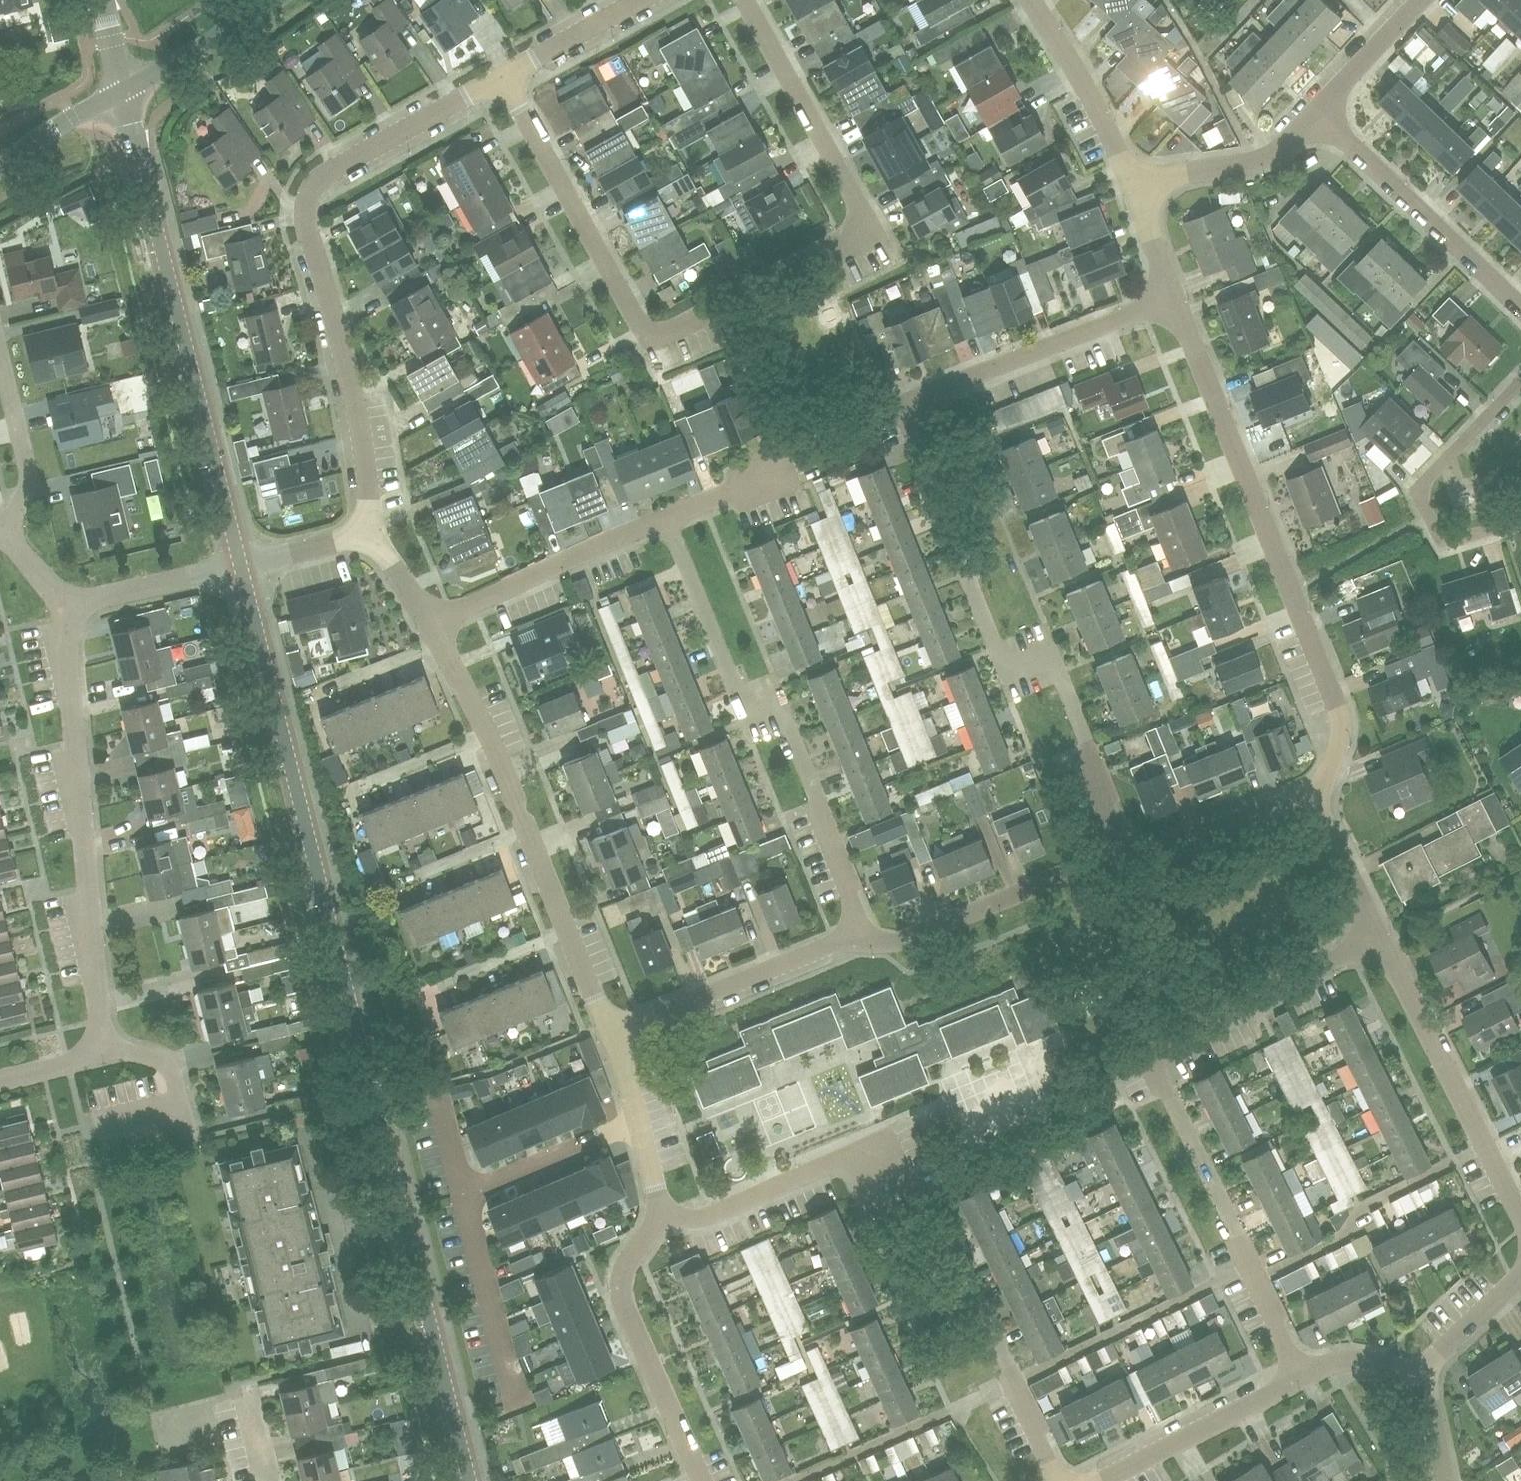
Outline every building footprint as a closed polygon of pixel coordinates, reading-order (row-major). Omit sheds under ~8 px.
[(32,3),(31,0),(0,0),(0,11),(32,3)] [(410,57),(393,32),(406,23),(390,0),(387,0),(373,9),(383,24),(360,40),(384,74),(410,57)] [(467,25),(466,25),(479,16),(468,0),(440,0),(421,13),(445,48),(470,31),(467,25)] [(797,18),(830,0),(787,0),(797,18)] [(797,18),(812,45),(820,40),(825,49),(853,33),(835,0),(830,0),(797,18)] [(965,0),(917,0),(930,23),(915,31),(922,44),(963,21),(956,8),(966,3),(965,0)] [(1096,3),(1117,22),(1118,22),(1132,6),(1133,6),(1138,0),(1099,0),(1096,3)] [(1233,80),(1260,105),(1342,17),(1324,0),(1308,0),(1284,0),(1282,2),(1268,17),(1281,29),(1268,43),(1255,31),(1240,46),(1227,61),(1240,73),(1233,80)] [(1250,0),(1237,0),(1235,2),(1247,14),(1255,5),(1250,0)] [(1457,5),(1475,22),(1492,4),(1504,16),(1519,0),(1462,0),(1457,5)] [(1504,16),(1520,32),(1520,0),(1519,0),(1504,16)] [(1247,14),(1235,2),(1227,11),(1239,22),(1247,14)] [(1106,34),(1128,54),(1154,25),(1133,6),(1132,6),(1118,22),(1117,22),(1106,34)] [(1239,22),(1227,11),(1219,19),(1231,31),(1239,22)] [(830,58),(822,62),(837,89),(873,69),(860,46),(889,30),(882,17),(853,33),(825,49),(830,58)] [(687,18),(655,35),(668,59),(675,55),(688,78),(710,66),(697,43),(705,39),(698,27),(693,29),(687,18)] [(1219,19),(1214,25),(1211,28),(1212,29),(1224,40),(1231,31),(1219,19)] [(1473,45),(1448,22),(1437,33),(1462,57),(1473,45)] [(1163,57),(1164,57),(1175,45),(1154,25),(1128,54),(1118,65),(1138,84),(1149,73),(1163,57)] [(938,66),(950,59),(968,90),(1004,69),(980,26),(932,53),(938,66)] [(1457,59),(1436,37),(1424,26),(1417,33),(1444,59),(1429,75),(1436,82),(1456,60),(1457,59)] [(356,94),(339,69),(352,61),(335,36),(320,46),(330,61),(306,77),(330,112),(356,94)] [(1507,36),(1495,49),(1507,60),(1519,47),(1514,42),(1507,36)] [(891,60),(905,52),(898,41),(885,50),(891,60)] [(1488,68),(1482,74),(1488,79),(1488,78),(1493,73),(1494,74),(1507,60),(1495,49),(1483,63),(1488,68)] [(912,67),(904,54),(893,61),(900,74),(912,67)] [(1137,85),(1159,105),(1185,76),(1164,57),(1163,57),(1149,73),(1138,84),(1137,85)] [(694,106),(662,124),(668,135),(669,137),(701,119),(701,118),(729,102),(724,93),(732,89),(717,62),(710,66),(688,78),(681,82),(694,106)] [(1425,73),(1417,64),(1401,80),(1402,81),(1383,101),(1401,119),(1421,99),(1419,97),(1432,84),(1423,75),(1425,73)] [(873,69),(837,89),(852,117),(861,112),(866,121),(911,96),(904,84),(887,94),(873,69)] [(1004,69),(968,90),(988,125),(1024,105),(1004,69)] [(589,72),(556,90),(562,101),(560,102),(575,129),(583,125),(588,133),(615,118),(595,83),(595,82),(589,72)] [(277,148),(303,131),(286,106),(299,97),(282,73),(267,83),(277,97),(253,113),(277,148)] [(1465,75),(1453,88),(1464,99),(1476,86),(1471,80),(1466,75),(1465,75)] [(1185,76),(1159,105),(1180,124),(1206,96),(1185,76)] [(1520,92),(1510,82),(1502,91),(1520,110),(1520,91),(1520,92)] [(1490,93),(1483,87),(1469,102),(1476,108),(1490,93)] [(1453,88),(1440,101),(1446,108),(1451,112),(1464,99),(1453,88)] [(911,96),(857,125),(877,162),(914,141),(901,118),(918,109),(911,96)] [(1401,119),(1419,136),(1438,116),(1425,103),(1421,99),(1401,119)] [(729,102),(701,118),(701,119),(721,154),(757,134),(742,106),(733,111),(729,102)] [(592,142),(584,147),(599,174),(636,154),(624,131),(648,117),(641,105),(617,119),(616,118),(615,118),(588,133),(592,142)] [(1024,105),(988,125),(1008,162),(1044,141),(1024,105)] [(200,150),(224,185),(249,168),(233,143),(246,134),(229,109),(213,120),(223,134),(200,150)] [(1504,111),(1497,119),(1495,117),(1488,125),(1492,129),(1491,131),(1495,134),(1511,117),(1504,111)] [(1456,133),(1438,116),(1419,136),(1437,153),(1456,133)] [(1225,118),(1214,123),(1225,144),(1236,139),(1225,118)] [(970,135),(964,124),(952,131),(958,141),(970,135)] [(1465,141),(1456,133),(1437,153),(1455,171),(1475,151),(1473,150),(1489,134),(1480,125),(1465,141)] [(719,186),(705,194),(712,206),(726,198),(730,196),(731,195),(741,190),(763,177),(759,169),(772,161),(757,134),(721,154),(721,155),(734,178),(725,183),(719,186)] [(914,141),(877,162),(882,170),(892,189),(901,184),(906,193),(934,177),(944,171),(937,159),(927,165),(914,141)] [(478,146),(441,167),(461,203),(498,182),(478,146)] [(1460,187),(1478,204),(1498,184),(1488,174),(1503,158),(1494,150),(1479,166),(1480,166),(1460,187)] [(636,154),(599,174),(614,201),(622,197),(627,205),(672,181),(665,169),(649,177),(637,155),(636,154)] [(1055,159),(1018,180),(1032,204),(1022,209),(1027,218),(1072,201),(1070,197),(1074,194),(1055,159)] [(995,165),(975,176),(982,187),(983,187),(1002,176),(995,165)] [(911,201),(902,206),(918,234),(944,220),(944,219),(948,225),(955,227),(963,223),(965,216),(958,204),(951,202),(948,203),(940,189),(947,185),(951,183),(944,171),(934,177),(906,193),(911,201)] [(632,214),(624,219),(639,246),(676,226),(663,202),(673,196),(675,200),(697,188),(688,172),(687,172),(672,181),(627,205),(632,214)] [(797,206),(782,179),(768,186),(763,177),(741,190),(748,203),(761,226),(771,221),(777,231),(801,218),(795,208),(797,206)] [(984,188),(991,199),(1007,190),(1000,179),(984,188)] [(498,182),(461,203),(481,239),(510,223),(505,214),(514,209),(498,182)] [(1295,237),(1337,193),(1326,182),(1305,204),(1301,199),(1279,221),(1295,237)] [(1516,201),(1498,184),(1478,204),(1496,222),(1516,201)] [(88,188),(59,201),(64,212),(81,204),(89,222),(101,217),(88,188)] [(351,217),(344,221),(364,257),(401,236),(382,202),(385,200),(378,189),(356,201),(361,211),(351,217)] [(1308,245),(1348,203),(1337,193),(1295,237),(1297,238),(1299,236),(1308,245)] [(1072,201),(1027,218),(1028,220),(1031,225),(1035,223),(1038,229),(1059,221),(1069,246),(1069,247),(1103,234),(1108,232),(1095,198),(1089,200),(1087,195),(1077,199),(1072,201)] [(1514,239),(1520,232),(1520,206),(1516,201),(1496,222),(1514,239)] [(725,203),(713,210),(718,219),(730,211),(725,203)] [(1317,257),(1358,214),(1348,203),(1308,245),(1316,253),(1315,255),(1317,257)] [(1238,238),(1226,209),(1231,207),(1230,206),(1186,224),(1205,273),(1227,264),(1232,279),(1256,269),(1243,236),(1238,238)] [(179,213),(185,236),(219,227),(215,213),(199,217),(196,208),(179,213)] [(448,212),(432,221),(439,233),(455,224),(448,212)] [(1354,249),(1350,245),(1370,224),(1358,214),(1317,257),(1332,271),(1354,249)] [(510,223),(481,239),(474,244),(480,255),(488,251),(501,275),(538,254),(518,218),(510,223)] [(430,224),(419,231),(430,251),(434,249),(440,261),(448,256),(430,224)] [(676,226),(639,246),(655,274),(665,268),(670,277),(685,269),(696,263),(696,262),(710,254),(704,242),(689,250),(676,226)] [(235,241),(231,228),(202,236),(207,258),(228,252),(238,289),(255,284),(255,283),(269,279),(258,235),(235,241)] [(1069,246),(1058,251),(1063,264),(1074,259),(1084,285),(1123,270),(1111,239),(1106,241),(1103,234),(1069,247),(1069,246)] [(401,236),(364,257),(379,283),(387,279),(392,288),(421,272),(401,236)] [(726,238),(715,244),(719,254),(730,273),(741,267),(726,238)] [(1355,291),(1395,249),(1384,238),(1364,259),(1359,254),(1337,277),(1354,293),(1356,291),(1355,291)] [(54,275),(49,256),(26,262),(22,248),(6,252),(11,275),(9,278),(11,287),(15,289),(16,297),(41,291),(42,298),(58,294),(61,307),(84,301),(77,269),(54,275)] [(1406,259),(1395,249),(1355,291),(1356,291),(1366,301),(1406,259)] [(1044,271),(1063,264),(1058,251),(1039,258),(1044,271)] [(1262,255),(1267,270),(1254,275),(1260,290),(1269,286),(1274,301),(1291,294),(1286,280),(1274,251),(1262,255)] [(515,299),(498,309),(498,310),(502,317),(504,320),(533,305),(541,300),(551,295),(546,286),(554,282),(538,254),(501,275),(515,299)] [(1014,276),(989,286),(1004,325),(1031,314),(1026,302),(1038,298),(1028,271),(1025,263),(1023,257),(1009,262),(1010,265),(1014,276)] [(1417,270),(1406,259),(1366,301),(1375,309),(1373,311),(1375,313),(1417,270)] [(397,296),(389,301),(399,320),(404,328),(441,308),(428,285),(434,281),(428,269),(427,268),(421,272),(392,288),(397,296)] [(1413,306),(1408,301),(1428,281),(1417,270),(1375,313),(1392,328),(1413,306)] [(1329,317),(1340,305),(1307,273),(1295,286),(1329,317)] [(944,284),(961,331),(970,328),(973,337),(978,335),(989,331),(1004,325),(989,286),(963,296),(957,279),(955,280),(944,284)] [(938,306),(912,316),(927,355),(957,343),(953,334),(961,331),(944,284),(934,287),(931,289),(938,306)] [(1218,305),(1238,353),(1269,340),(1254,303),(1259,301),(1255,290),(1218,305)] [(1441,348),(1457,364),(1466,355),(1481,369),(1502,347),(1471,317),(1471,316),(1450,296),(1434,314),(1445,325),(1450,320),(1459,329),(1441,348)] [(115,298),(107,299),(79,306),(83,324),(120,315),(115,298)] [(213,298),(203,300),(205,312),(216,310),(213,298)] [(533,305),(504,320),(505,322),(524,356),(561,335),(546,309),(538,313),(533,305)] [(1340,305),(1329,317),(1340,328),(1352,316),(1340,305)] [(441,308),(404,328),(419,356),(427,351),(432,360),(444,353),(444,354),(461,344),(441,308)] [(257,364),(288,356),(277,309),(246,316),(257,364)] [(498,310),(498,309),(484,316),(490,328),(504,320),(502,317),(498,310)] [(881,310),(867,316),(868,317),(873,331),(874,331),(883,355),(894,350),(900,365),(927,355),(912,316),(887,326),(881,310)] [(1306,324),(1324,341),(1336,329),(1318,312),(1306,324)] [(1426,324),(1413,312),(1405,320),(1418,332),(1426,324)] [(1352,316),(1340,328),(1351,339),(1363,326),(1352,316)] [(25,336),(36,378),(86,366),(75,323),(25,336)] [(1363,326),(1351,339),(1362,349),(1374,337),(1363,326)] [(561,335),(524,356),(544,392),(572,377),(567,368),(576,363),(561,335)] [(1405,350),(1420,365),(1404,381),(1438,414),(1454,397),(1436,380),(1446,369),(1430,354),(1415,339),(1405,350)] [(432,360),(407,373),(423,401),(431,397),(436,405),(479,381),(473,370),(458,379),(444,354),(444,353),(432,360)] [(1315,356),(1321,375),(1330,372),(1324,354),(1315,356)] [(1259,389),(1253,392),(1266,423),(1293,413),(1310,406),(1301,382),(1312,378),(1303,355),(1273,366),(1274,367),(1279,381),(1259,389)] [(713,364),(698,370),(699,372),(708,393),(723,387),(714,365),(713,364)] [(281,387),(277,373),(228,386),(219,388),(223,402),(231,399),(231,400),(264,392),(275,437),(285,435),(286,438),(289,440),(301,437),(303,434),(302,431),(306,430),(295,383),(281,387)] [(440,414),(432,419),(447,446),(484,425),(470,401),(499,386),(492,373),(479,381),(436,405),(440,414)] [(1146,405),(1135,377),(1113,385),(1109,374),(1076,386),(1085,407),(1109,398),(1116,417),(1146,405)] [(143,379),(128,382),(135,413),(151,409),(143,379)] [(56,412),(52,413),(61,446),(101,436),(95,413),(113,409),(107,385),(76,393),(79,406),(56,412)] [(1059,385),(1047,389),(1055,410),(1067,405),(1061,391),(1059,385)] [(563,388),(535,405),(542,417),(570,400),(563,388)] [(727,439),(729,444),(767,428),(752,389),(713,405),(727,439)] [(1047,389),(1036,394),(1044,415),(1055,410),(1047,389)] [(601,408),(594,392),(579,399),(586,415),(601,408)] [(1036,394),(1024,398),(1032,419),(1044,415),(1036,394)] [(1024,398),(1012,403),(1021,424),(1032,419),(1024,398)] [(1423,430),(1391,399),(1370,420),(1361,401),(1345,408),(1359,440),(1372,435),(1396,458),(1423,430)] [(1012,403),(1001,408),(1009,428),(1021,424),(1012,403)] [(713,405),(712,405),(675,420),(680,433),(684,443),(696,439),(700,450),(727,439),(713,405)] [(556,413),(564,428),(578,420),(570,406),(556,413)] [(1001,408),(989,412),(997,433),(1009,428),(1001,408)] [(467,482),(491,468),(504,462),(512,458),(520,454),(513,441),(497,450),(484,425),(447,446),(467,482)] [(1347,427),(1305,444),(1312,462),(1354,445),(1347,427)] [(1109,457),(1128,450),(1134,465),(1166,453),(1156,430),(1129,440),(1125,431),(1102,440),(1109,457)] [(696,472),(684,443),(680,433),(641,449),(657,488),(696,472)] [(594,442),(595,444),(619,503),(657,488),(641,449),(616,459),(607,436),(594,442)] [(1050,478),(1044,465),(1039,452),(1033,438),(999,452),(1005,466),(1011,479),(1016,492),(1022,506),(1056,492),(1050,478)] [(583,449),(591,469),(566,479),(582,518),(619,503),(595,444),(583,449)] [(1166,453),(1134,465),(1140,481),(1121,489),(1128,506),(1151,497),(1148,487),(1175,477),(1166,453)] [(283,501),(322,492),(314,462),(283,469),(279,455),(253,462),(258,483),(278,479),(283,501)] [(90,543),(126,534),(117,496),(135,491),(128,463),(91,472),(94,488),(73,493),(76,509),(81,508),(90,543)] [(868,499),(894,489),(884,465),(858,475),(868,499)] [(1305,525),(1339,512),(1322,467),(1288,480),(1305,525)] [(491,468),(467,482),(472,495),(490,485),(487,480),(495,476),(491,468)] [(582,518),(566,479),(541,490),(540,487),(543,484),(539,472),(532,472),(520,478),(527,495),(543,534),(582,518)] [(442,504),(433,508),(444,536),(483,520),(472,495),(467,482),(438,494),(442,504)] [(827,515),(839,511),(829,487),(818,492),(827,515)] [(903,512),(894,489),(868,499),(877,523),(903,512)] [(1185,502),(1151,515),(1162,541),(1195,528),(1185,502)] [(1370,527),(1375,525),(1384,521),(1376,503),(1367,506),(1362,508),(1370,527)] [(1135,508),(1113,517),(1115,522),(1121,539),(1144,530),(1135,508)] [(1074,538),(1069,524),(1063,510),(1029,524),(1035,538),(1041,551),(1047,565),(1052,579),(1086,565),(1080,551),(1074,538)] [(827,515),(827,516),(836,539),(848,534),(839,511),(827,515)] [(903,512),(877,523),(886,546),(912,536),(903,512)] [(836,539),(827,516),(810,523),(819,546),(836,539)] [(483,520),(444,536),(455,565),(466,561),(469,570),(483,564),(491,583),(506,577),(498,559),(483,520)] [(1107,525),(1103,527),(1106,535),(1114,555),(1126,550),(1121,539),(1115,522),(1107,525)] [(1195,528),(1162,541),(1172,567),(1205,554),(1195,528)] [(846,562),(858,558),(848,534),(836,539),(846,562)] [(922,559),(912,536),(886,546),(896,570),(922,559)] [(757,572),(783,562),(773,538),(747,548),(757,572)] [(836,539),(819,546),(829,569),(846,562),(836,539)] [(867,581),(858,558),(846,562),(855,586),(867,581)] [(922,559),(896,570),(905,593),(931,583),(922,559)] [(1157,561),(1134,570),(1142,592),(1165,582),(1157,561)] [(783,562),(757,572),(766,595),(792,585),(783,562)] [(818,584),(832,579),(838,593),(855,586),(846,562),(829,569),(829,570),(815,576),(818,584)] [(1132,567),(1121,572),(1130,596),(1134,606),(1143,628),(1155,623),(1147,603),(1142,592),(1134,570),(1132,567)] [(1493,620),(1519,613),(1511,586),(1497,591),(1491,569),(1443,583),(1453,616),(1488,605),(1493,620)] [(586,576),(573,581),(581,601),(593,596),(586,576)] [(1223,577),(1193,589),(1202,612),(1203,613),(1233,601),(1223,577)] [(649,578),(626,587),(629,596),(628,596),(638,620),(664,610),(654,586),(652,587),(649,578)] [(1112,608),(1106,594),(1101,580),(1067,594),(1073,608),(1079,622),(1084,635),(1090,649),(1123,635),(1117,621),(1112,608)] [(864,609),(876,604),(867,581),(855,586),(864,609)] [(1165,582),(1142,592),(1147,603),(1173,592),(1169,581),(1165,582)] [(940,606),(931,583),(905,593),(914,617),(940,606)] [(336,652),(368,643),(352,584),(339,587),(288,601),(295,629),(328,621),(336,652)] [(792,585),(766,595),(775,619),(801,608),(792,585)] [(855,586),(838,593),(847,616),(864,609),(855,586)] [(1345,625),(1358,657),(1404,638),(1391,607),(1398,604),(1391,586),(1357,599),(1364,617),(1345,625)] [(601,598),(604,606),(598,609),(608,633),(619,628),(610,604),(616,601),(612,593),(601,598)] [(1188,632),(1207,624),(1213,637),(1243,625),(1233,601),(1203,613),(1202,612),(1184,619),(1188,632)] [(886,628),(876,604),(864,609),(872,628),(874,633),(886,628)] [(940,606),(914,617),(924,640),(950,630),(940,606)] [(119,658),(154,649),(151,635),(172,630),(166,607),(142,613),(145,625),(113,633),(119,658)] [(785,642),(811,631),(801,608),(775,619),(785,642)] [(864,609),(847,616),(855,634),(872,628),(864,609)] [(664,610),(638,620),(648,643),(674,633),(664,610)] [(574,642),(563,612),(539,622),(544,635),(516,646),(528,676),(565,661),(560,647),(574,642)] [(619,628),(608,633),(617,656),(629,651),(619,628)] [(886,628),(874,633),(880,649),(878,650),(881,657),(895,651),(886,628)] [(959,654),(950,630),(924,640),(933,664),(959,654)] [(821,655),(811,631),(785,642),(795,665),(821,655)] [(683,656),(674,633),(648,643),(657,667),(683,656)] [(1212,640),(1168,658),(1173,669),(1200,659),(1216,652),(1212,640)] [(1422,648),(1422,650),(1402,658),(1407,671),(1371,686),(1382,714),(1423,697),(1415,680),(1434,672),(1445,668),(1435,643),(1422,648)] [(154,649),(119,658),(125,682),(144,678),(147,690),(165,686),(176,683),(172,667),(175,666),(170,645),(154,649)] [(888,673),(881,657),(878,650),(863,656),(873,680),(888,673)] [(629,651),(617,656),(627,679),(638,674),(629,651)] [(888,673),(891,680),(904,675),(895,651),(881,657),(888,673)] [(1215,666),(1225,691),(1263,677),(1253,651),(1215,666)] [(1103,681),(1109,694),(1114,708),(1120,722),(1153,708),(1147,694),(1141,681),(1136,667),(1130,653),(1098,667),(1103,681)] [(693,679),(683,656),(657,667),(667,690),(693,679)] [(318,682),(317,679),(312,667),(304,669),(303,667),(300,658),(290,662),(293,671),(291,672),(297,688),(302,686),(302,688),(318,682)] [(1200,659),(1173,669),(1178,681),(1205,670),(1200,659)] [(212,672),(210,662),(209,662),(205,663),(183,668),(186,681),(194,679),(213,674),(212,672)] [(593,671),(580,677),(584,685),(589,697),(603,691),(599,679),(612,674),(609,664),(593,671)] [(982,689),(973,665),(947,676),(956,700),(982,689)] [(808,678),(818,702),(844,691),(834,667),(808,678)] [(888,673),(873,680),(882,703),(894,698),(894,697),(887,682),(891,680),(888,673)] [(638,674),(627,679),(636,702),(648,698),(638,674)] [(424,675),(398,686),(412,722),(432,714),(438,712),(439,711),(424,675)] [(194,679),(186,681),(165,686),(168,698),(196,691),(194,679)] [(702,702),(693,679),(667,690),(676,713),(702,702)] [(412,722),(398,686),(373,696),(387,732),(412,722)] [(982,689),(956,700),(966,723),(991,713),(982,689)] [(894,697),(894,698),(904,721),(920,714),(911,690),(894,697)] [(584,720),(572,691),(539,704),(551,733),(584,720)] [(844,691),(818,702),(828,725),(853,715),(844,691)] [(387,732),(373,696),(347,707),(362,742),(387,732)] [(648,698),(636,702),(645,726),(657,721),(648,698)] [(894,698),(882,703),(891,726),(904,721),(894,698)] [(1242,698),(1230,702),(1239,725),(1251,720),(1242,698)] [(128,729),(162,721),(157,700),(122,708),(128,729)] [(712,726),(702,702),(676,713),(686,737),(712,726)] [(362,742),(347,707),(321,717),(335,753),(362,742)] [(631,708),(624,711),(623,711),(597,721),(598,721),(576,730),(581,741),(602,732),(602,733),(606,731),(636,719),(631,708)] [(1240,728),(1241,730),(1246,743),(1258,738),(1270,768),(1295,758),(1276,709),(1263,715),(1251,720),(1239,725),(1240,728)] [(991,713),(966,723),(975,746),(1001,736),(991,713)] [(904,721),(913,744),(930,737),(938,734),(931,716),(922,719),(920,714),(904,721)] [(1156,727),(1167,756),(1180,752),(1172,732),(1193,724),(1189,714),(1168,722),(1156,727)] [(828,725),(837,748),(863,738),(853,715),(828,725)] [(636,719),(606,731),(611,743),(640,731),(641,731),(636,719)] [(162,721),(128,729),(133,751),(156,745),(159,757),(185,750),(183,741),(180,730),(165,733),(162,721)] [(657,721),(645,726),(657,755),(672,748),(670,744),(667,745),(657,721)] [(904,721),(891,726),(900,749),(913,744),(904,721)] [(1145,731),(1157,761),(1167,756),(1156,727),(1145,731)] [(1306,733),(1297,736),(1303,751),(1311,748),(1306,733)] [(194,753),(219,750),(217,734),(193,737),(194,753)] [(1001,736),(975,746),(984,770),(1010,760),(1001,736)] [(930,737),(913,744),(921,762),(937,755),(930,737)] [(735,761),(725,738),(699,748),(709,772),(735,761)] [(837,748),(847,771),(872,761),(863,738),(837,748)] [(1395,764),(1386,768),(1369,775),(1382,805),(1400,797),(1411,792),(1416,803),(1434,795),(1427,779),(1424,781),(1416,761),(1420,759),(1432,754),(1425,739),(1391,753),(1395,764)] [(1205,744),(1222,787),(1246,777),(1233,744),(1219,750),(1215,740),(1205,744)] [(648,755),(642,742),(628,747),(634,761),(648,755)] [(913,744),(900,749),(908,767),(921,762),(913,744)] [(1198,796),(1200,800),(1221,791),(1220,787),(1222,787),(1205,744),(1195,748),(1197,754),(1183,759),(1198,796)] [(1520,787),(1520,745),(1502,758),(1520,787)] [(614,760),(602,765),(596,749),(563,762),(572,787),(617,768),(614,760)] [(185,750),(159,757),(162,769),(138,774),(144,795),(178,787),(172,766),(188,762),(185,750)] [(658,759),(661,764),(660,764),(670,788),(682,783),(672,760),(669,754),(658,759)] [(735,761),(709,772),(719,795),(744,784),(735,761)] [(847,771),(856,795),(882,784),(872,761),(847,771)] [(1168,786),(1157,761),(1145,765),(1143,762),(1130,767),(1149,815),(1175,805),(1168,786)] [(622,780),(617,768),(572,787),(582,811),(615,798),(609,784),(622,780)] [(332,787),(349,781),(344,769),(326,776),(330,788),(332,787)] [(437,783),(451,819),(477,809),(463,772),(437,783)] [(985,779),(974,784),(973,784),(985,813),(997,808),(985,779)] [(947,781),(914,794),(920,806),(935,800),(955,792),(950,780),(947,781)] [(660,782),(632,794),(641,818),(671,806),(660,782)] [(451,819),(437,783),(411,793),(426,829),(451,819)] [(682,783),(670,788),(679,811),(691,806),(682,783)] [(178,787),(144,795),(149,816),(176,810),(179,823),(199,818),(196,807),(197,806),(191,784),(178,787)] [(744,784),(719,795),(728,818),(754,808),(744,784)] [(882,784),(856,795),(866,818),(892,808),(882,784)] [(973,784),(961,789),(964,796),(973,818),(985,813),(973,784)] [(1495,791),(1480,799),(1459,810),(1466,823),(1419,847),(1420,849),(1410,854),(1408,850),(1384,862),(1401,895),(1482,854),(1476,842),(1482,839),(1498,831),(1498,830),(1513,823),(1495,791)] [(426,829),(411,793),(386,803),(400,839),(426,829)] [(226,809),(225,804),(224,799),(197,806),(196,807),(199,818),(188,821),(191,834),(217,827),(230,824),(227,811),(226,811),(226,809)] [(400,839),(386,803),(359,814),(374,850),(400,839)] [(691,806),(679,811),(687,829),(699,825),(691,806)] [(242,812),(250,841),(266,837),(257,808),(242,812)] [(754,808),(728,818),(738,842),(763,831),(754,808)] [(1027,808),(993,821),(998,834),(1008,830),(1019,859),(1044,849),(1030,816),(1027,808)] [(911,810),(870,826),(875,839),(904,827),(919,864),(932,859),(911,810)] [(599,821),(604,834),(592,838),(602,862),(647,843),(644,835),(632,840),(626,825),(620,813),(599,821)] [(962,833),(952,837),(969,879),(980,875),(982,879),(994,874),(992,870),(993,870),(980,837),(966,842),(962,833)] [(0,836),(0,857),(11,854),(6,834),(0,836)] [(780,853),(792,849),(786,834),(774,838),(780,853)] [(137,847),(143,871),(192,859),(186,835),(181,836),(137,847)] [(941,841),(946,851),(932,856),(945,889),(969,879),(952,837),(941,841)] [(669,880),(696,869),(691,857),(662,869),(664,873),(648,879),(645,873),(639,860),(652,855),(647,843),(602,862),(612,886),(624,881),(630,895),(655,885),(669,880)] [(729,856),(739,880),(763,871),(759,862),(753,846),(729,856)] [(890,854),(895,864),(881,869),(884,876),(869,882),(874,894),(889,888),(894,901),(918,892),(906,860),(912,858),(908,847),(890,854)] [(709,850),(691,857),(696,869),(714,861),(709,850)] [(0,857),(0,878),(16,874),(11,854),(0,857)] [(729,856),(717,860),(720,868),(729,890),(741,885),(739,880),(729,856)] [(204,885),(207,898),(232,892),(233,891),(230,878),(210,883),(209,879),(196,877),(192,859),(143,871),(149,897),(193,886),(203,884),(204,885)] [(476,879),(490,916),(517,905),(502,869),(476,879)] [(465,926),(490,916),(476,879),(450,890),(465,926)] [(781,879),(755,889),(770,928),(796,917),(781,879)] [(680,910),(669,880),(655,885),(666,910),(667,914),(680,910)] [(265,884),(232,893),(234,903),(235,904),(235,905),(268,896),(265,884)] [(655,885),(630,895),(625,897),(631,911),(648,904),(652,915),(666,910),(655,885)] [(439,936),(465,926),(450,890),(425,900),(439,936)] [(705,902),(723,946),(746,937),(733,905),(720,910),(715,898),(705,902)] [(413,947),(439,936),(425,900),(398,910),(413,947)] [(699,956),(723,946),(705,902),(695,906),(700,918),(686,924),(686,925),(674,930),(683,952),(696,947),(699,956)] [(234,930),(227,905),(210,909),(179,917),(185,942),(219,934),(234,930)] [(1453,928),(1459,942),(1432,956),(1446,982),(1459,976),(1466,989),(1494,975),(1475,936),(1488,929),(1480,914),(1453,928)] [(0,916),(0,939),(9,936),(4,915),(0,916)] [(646,969),(672,958),(660,926),(648,931),(641,916),(628,921),(634,936),(633,937),(646,969)] [(219,934),(185,942),(192,967),(223,959),(226,971),(241,968),(287,955),(292,953),(289,942),(280,944),(247,952),(237,954),(235,946),(223,949),(219,934)] [(0,939),(0,960),(14,956),(9,936),(0,939)] [(290,969),(287,955),(241,968),(244,980),(274,973),(290,969)] [(0,960),(0,980),(19,976),(14,956),(0,960)] [(542,970),(516,981),(530,1016),(556,1006),(556,1005),(566,1001),(560,984),(550,988),(543,972),(542,970)] [(0,980),(0,1002),(24,996),(19,976),(0,980)] [(1463,1018),(1478,1048),(1519,1028),(1512,1013),(1520,1009),(1520,994),(1514,979),(1507,983),(1482,995),(1487,1006),(1463,1018)] [(204,1014),(204,1015),(240,1007),(251,1004),(247,989),(236,992),(233,981),(198,990),(198,993),(196,993),(195,996),(199,1013),(201,1014),(204,1014)] [(530,1016),(516,981),(491,991),(505,1027),(530,1016)] [(930,1081),(923,1066),(952,1054),(952,1056),(1011,1032),(1010,1031),(1012,1030),(1017,1043),(1025,1040),(1026,1042),(1060,1029),(1044,989),(1019,999),(1014,985),(919,1024),(917,1019),(906,1023),(890,984),(861,996),(861,997),(841,1005),(836,991),(739,1029),(745,1043),(706,1059),(709,1068),(691,1075),(703,1105),(762,1082),(756,1067),(784,1056),(784,1057),(842,1034),(847,1047),(876,1036),(884,1054),(874,1058),(877,1067),(859,1074),(871,1105),(930,1081)] [(505,1027),(491,991),(465,1001),(479,1037),(505,1027)] [(0,1002),(0,1025),(29,1018),(24,996),(0,1002)] [(479,1037),(465,1001),(439,1012),(453,1048),(479,1037)] [(1349,1004),(1325,1017),(1336,1040),(1361,1027),(1349,1004)] [(246,1032),(240,1007),(204,1015),(205,1018),(202,1018),(201,1021),(205,1038),(208,1039),(210,1039),(210,1041),(246,1032)] [(1287,1011),(1275,1017),(1285,1036),(1290,1034),(1298,1030),(1287,1011)] [(300,1020),(287,1024),(286,1021),(256,1029),(260,1041),(289,1034),(302,1030),(311,1028),(309,1019),(300,1021),(300,1020)] [(1372,1050),(1361,1027),(1336,1040),(1347,1062),(1372,1050)] [(289,1034),(260,1041),(263,1054),(269,1052),(290,1047),(293,1046),(289,1034)] [(1299,1052),(1290,1034),(1281,1039),(1290,1056),(1299,1052)] [(1280,1061),(1271,1044),(1262,1048),(1271,1066),(1280,1061)] [(1383,1072),(1372,1050),(1347,1062),(1359,1085),(1383,1072)] [(252,1056),(217,1065),(223,1089),(258,1081),(258,1080),(275,1076),(269,1052),(263,1054),(252,1056)] [(1303,1084),(1312,1079),(1303,1061),(1294,1066),(1303,1084)] [(514,1067),(517,1075),(528,1071),(524,1062),(514,1067)] [(1493,1077),(1511,1113),(1520,1108),(1520,1063),(1493,1077)] [(1194,1081),(1206,1104),(1230,1092),(1219,1069),(1194,1081)] [(1275,1075),(1284,1093),(1293,1088),(1284,1070),(1275,1075)] [(587,1071),(567,1080),(584,1122),(605,1113),(587,1071)] [(1395,1095),(1383,1072),(1359,1085),(1370,1107),(1395,1095)] [(1315,1085),(1312,1079),(1303,1084),(1312,1101),(1321,1097),(1315,1085)] [(567,1085),(549,1093),(563,1128),(582,1120),(583,1123),(584,1122),(567,1080),(565,1080),(567,1085)] [(258,1081),(223,1089),(228,1113),(264,1104),(258,1081)] [(1302,1106),(1293,1088),(1284,1093),(1293,1111),(1302,1106)] [(1206,1104),(1217,1127),(1242,1115),(1230,1092),(1206,1104)] [(549,1093),(529,1101),(543,1136),(563,1128),(549,1093)] [(1406,1117),(1395,1095),(1370,1107),(1381,1129),(1406,1117)] [(529,1101),(509,1109),(524,1145),(543,1136),(529,1101)] [(1316,1110),(1325,1128),(1334,1123),(1325,1106),(1316,1110)] [(509,1109),(489,1118),(504,1153),(524,1145),(509,1109)] [(33,1137),(28,1117),(26,1117),(25,1111),(7,1116),(9,1122),(0,1124),(0,1145),(33,1137)] [(1242,1115),(1217,1127),(1228,1150),(1253,1138),(1242,1115)] [(1417,1139),(1406,1117),(1381,1129),(1392,1152),(1417,1139)] [(489,1118),(468,1126),(483,1162),(504,1153),(489,1118)] [(1115,1123),(1077,1142),(1083,1154),(1096,1147),(1101,1159),(1126,1147),(1115,1123)] [(1334,1123),(1325,1128),(1334,1146),(1343,1141),(1334,1123)] [(1322,1144),(1313,1127),(1311,1127),(1304,1131),(1313,1149),(1322,1144)] [(712,1130),(697,1137),(706,1160),(721,1154),(712,1130)] [(38,1157),(33,1137),(0,1145),(0,1167),(38,1157)] [(1269,1139),(1241,1154),(1244,1160),(1243,1160),(1255,1183),(1279,1171),(1268,1149),(1273,1147),(1269,1139)] [(1417,1139),(1392,1152),(1404,1175),(1429,1163),(1417,1139)] [(310,1339),(342,1331),(331,1285),(333,1285),(327,1260),(330,1260),(328,1251),(331,1250),(327,1234),(321,1236),(310,1189),(307,1190),(296,1143),(263,1152),(261,1144),(251,1147),(253,1154),(220,1162),(226,1185),(237,1231),(235,1232),(253,1304),(255,1303),(267,1350),(299,1342),(301,1349),(312,1346),(310,1339)] [(1137,1169),(1126,1147),(1101,1159),(1112,1181),(1137,1169)] [(1316,1157),(1325,1175),(1334,1170),(1325,1152),(1316,1157)] [(1340,1156),(1349,1174),(1357,1169),(1354,1162),(1348,1152),(1340,1156)] [(1050,1154),(1039,1160),(1037,1161),(1048,1185),(1062,1178),(1050,1154)] [(587,1163),(588,1166),(605,1205),(606,1205),(604,1200),(622,1193),(624,1192),(621,1185),(609,1155),(587,1163)] [(42,1177),(38,1157),(0,1167),(0,1175),(1,1175),(3,1187),(42,1177)] [(1037,1161),(1033,1163),(1023,1168),(1034,1192),(1048,1185),(1037,1161)] [(588,1166),(569,1174),(585,1214),(605,1205),(588,1166)] [(1148,1191),(1137,1169),(1112,1181),(1123,1204),(1148,1191)] [(1366,1187),(1357,1169),(1349,1174),(1358,1192),(1366,1187)] [(1343,1188),(1334,1170),(1325,1175),(1335,1193),(1343,1188)] [(1255,1183),(1266,1206),(1290,1194),(1279,1171),(1255,1183)] [(584,1214),(585,1214),(569,1174),(549,1183),(564,1218),(583,1210),(584,1214)] [(47,1197),(42,1177),(3,1187),(0,1188),(0,1196),(5,1195),(8,1207),(47,1197)] [(1048,1185),(1059,1207),(1073,1200),(1062,1178),(1048,1185)] [(639,1203),(634,1179),(621,1185),(624,1192),(622,1193),(628,1207),(639,1203)] [(1436,1179),(1428,1183),(1435,1196),(1435,1197),(1443,1193),(1436,1179)] [(549,1183),(529,1191),(544,1226),(564,1218),(549,1183)] [(1048,1185),(1034,1192),(1045,1214),(1059,1207),(1048,1185)] [(960,1200),(972,1223),(996,1211),(985,1188),(960,1200)] [(1417,1188),(1409,1193),(1416,1207),(1424,1203),(1424,1202),(1417,1188)] [(524,1235),(544,1226),(529,1191),(509,1199),(524,1235)] [(1159,1214),(1148,1191),(1123,1204),(1134,1226),(1159,1214)] [(1266,1206),(1277,1228),(1301,1216),(1290,1194),(1266,1206)] [(1347,1195),(1329,1204),(1334,1213),(1352,1204),(1347,1195)] [(52,1218),(47,1197),(8,1207),(0,1209),(0,1212),(1,1217),(10,1215),(13,1227),(52,1218)] [(1389,1202),(1396,1217),(1405,1213),(1398,1198),(1389,1202)] [(509,1199),(488,1208),(503,1243),(524,1235),(509,1199)] [(1059,1207),(1063,1215),(1066,1214),(1071,1224),(1068,1225),(1070,1230),(1084,1223),(1073,1200),(1059,1207)] [(834,1207),(809,1219),(820,1242),(845,1231),(834,1207)] [(1059,1207),(1045,1214),(1056,1237),(1070,1230),(1068,1225),(1065,1226),(1060,1217),(1063,1215),(1059,1207)] [(1467,1239),(1451,1207),(1431,1217),(1447,1249),(1467,1239)] [(1377,1226),(1385,1222),(1378,1208),(1370,1212),(1377,1226)] [(972,1223),(983,1245),(1007,1233),(996,1211),(972,1223)] [(1139,1236),(1145,1249),(1170,1236),(1159,1214),(1134,1226),(1112,1237),(1116,1247),(1126,1242),(1139,1236)] [(1301,1216),(1277,1228),(1288,1251),(1313,1239),(1301,1216)] [(1428,1258),(1447,1249),(1431,1217),(1412,1226),(1428,1258)] [(52,1218),(13,1227),(5,1229),(7,1238),(15,1236),(18,1248),(23,1247),(25,1257),(29,1259),(44,1256),(46,1252),(43,1242),(57,1238),(52,1218)] [(1084,1223),(1070,1230),(1081,1252),(1095,1245),(1084,1223)] [(1408,1268),(1428,1258),(1412,1226),(1393,1236),(1408,1268)] [(1070,1230),(1056,1237),(1067,1259),(1081,1252),(1070,1230)] [(855,1254),(845,1231),(820,1242),(830,1265),(855,1254)] [(583,1232),(572,1237),(578,1251),(589,1246),(583,1232)] [(983,1245),(994,1268),(1018,1256),(1007,1233),(983,1245)] [(1181,1259),(1170,1236),(1145,1249),(1132,1255),(1137,1265),(1150,1259),(1156,1271),(1181,1259)] [(1388,1278),(1408,1268),(1393,1236),(1373,1246),(1388,1278)] [(769,1238),(757,1243),(767,1265),(779,1260),(769,1238)] [(1351,1241),(1343,1245),(1350,1260),(1358,1255),(1351,1241)] [(566,1256),(577,1251),(573,1242),(562,1246),(566,1256)] [(762,1268),(752,1245),(740,1250),(750,1273),(762,1268)] [(1081,1252),(1092,1273),(1094,1272),(1095,1273),(1106,1268),(1095,1245),(1081,1252)] [(1332,1251),(1323,1255),(1331,1270),(1339,1265),(1332,1251)] [(693,1298),(718,1287),(708,1263),(704,1265),(698,1252),(670,1264),(676,1279),(683,1276),(693,1298)] [(1081,1252),(1067,1259),(1079,1281),(1090,1276),(1089,1275),(1092,1273),(1081,1252)] [(865,1276),(855,1254),(830,1265),(840,1288),(865,1276)] [(994,1268),(1005,1290),(1029,1278),(1041,1272),(1036,1261),(1024,1267),(1018,1256),(994,1268)] [(517,1259),(508,1263),(512,1274),(521,1270),(517,1259)] [(1193,1282),(1181,1259),(1156,1271),(1168,1294),(1193,1282)] [(779,1260),(767,1265),(777,1288),(789,1283),(779,1260)] [(1319,1275),(1312,1260),(1304,1264),(1311,1279),(1319,1275)] [(571,1263),(535,1278),(544,1299),(579,1284),(571,1263)] [(772,1291),(762,1268),(750,1273),(761,1296),(772,1291)] [(1106,1268),(1095,1273),(1104,1292),(1101,1293),(1103,1297),(1117,1290),(1106,1268)] [(1362,1311),(1381,1301),(1366,1269),(1346,1279),(1362,1311)] [(876,1300),(865,1276),(840,1288),(851,1311),(876,1300)] [(1090,1276),(1079,1281),(1090,1304),(1103,1297),(1101,1293),(1099,1294),(1090,1276)] [(519,1277),(500,1285),(503,1299),(522,1290),(519,1277)] [(1005,1290),(1016,1313),(1040,1300),(1029,1278),(1005,1290)] [(1362,1311),(1346,1279),(1327,1288),(1342,1320),(1362,1311)] [(789,1283),(777,1288),(787,1311),(800,1306),(789,1283)] [(553,1319),(588,1304),(579,1284),(544,1299),(553,1319)] [(693,1298),(703,1321),(728,1310),(718,1287),(693,1298)] [(1342,1320),(1327,1288),(1307,1298),(1323,1330),(1342,1320)] [(1117,1290),(1103,1297),(1113,1316),(1127,1309),(1117,1290)] [(772,1291),(761,1296),(771,1319),(782,1314),(772,1291)] [(1103,1297),(1090,1304),(1099,1323),(1113,1316),(1103,1297)] [(1206,1313),(1199,1299),(1190,1303),(1198,1317),(1206,1313)] [(1016,1313),(1027,1335),(1051,1323),(1040,1300),(1016,1313)] [(588,1304),(553,1319),(561,1339),(597,1323),(588,1304)] [(800,1306),(787,1311),(797,1334),(810,1329),(800,1306)] [(1178,1327),(1187,1323),(1180,1309),(1171,1312),(1178,1327)] [(728,1310),(703,1321),(713,1344),(739,1333),(739,1334),(745,1331),(740,1321),(734,1324),(728,1310)] [(792,1337),(782,1314),(771,1319),(782,1341),(792,1337)] [(524,1331),(530,1329),(526,1317),(514,1322),(518,1333),(524,1331)] [(886,1341),(875,1317),(850,1329),(861,1352),(886,1341)] [(1159,1336),(1167,1332),(1160,1318),(1152,1322),(1159,1336)] [(597,1323),(561,1339),(570,1358),(605,1343),(597,1323)] [(1051,1323),(1027,1335),(1038,1358),(1063,1346),(1051,1323)] [(1140,1346),(1148,1342),(1141,1328),(1133,1331),(1140,1346)] [(1195,1340),(1211,1372),(1231,1362),(1215,1330),(1195,1340)] [(517,1357),(533,1351),(524,1331),(518,1333),(512,1336),(517,1357)] [(713,1344),(724,1367),(749,1356),(739,1334),(739,1333),(713,1344)] [(792,1337),(782,1341),(790,1361),(801,1357),(792,1337)] [(345,1344),(330,1348),(332,1357),(348,1353),(363,1349),(361,1340),(345,1344)] [(1195,1340),(1176,1350),(1192,1382),(1195,1387),(1214,1378),(1211,1372),(1195,1340)] [(886,1341),(861,1352),(871,1375),(897,1364),(886,1341)] [(1097,1349),(1104,1364),(1119,1356),(1112,1342),(1105,1345),(1097,1349)] [(605,1343),(570,1358),(578,1379),(614,1364),(605,1343)] [(816,1373),(827,1367),(818,1346),(806,1351),(816,1373)] [(1513,1395),(1520,1390),(1520,1361),(1513,1348),(1491,1363),(1512,1396),(1513,1395)] [(1172,1391),(1192,1382),(1176,1350),(1157,1359),(1172,1391)] [(1086,1355),(1078,1359),(1085,1373),(1093,1369),(1086,1355)] [(749,1356),(724,1367),(734,1391),(759,1380),(749,1356)] [(301,1386),(281,1391),(287,1413),(329,1402),(338,1399),(333,1379),(362,1371),(362,1370),(361,1368),(359,1359),(324,1368),(327,1379),(301,1386)] [(1152,1401),(1172,1391),(1157,1359),(1137,1369),(1152,1401)] [(1512,1396),(1491,1363),(1469,1376),(1479,1392),(1468,1399),(1486,1426),(1497,1419),(1495,1417),(1517,1403),(1513,1395),(1512,1396)] [(897,1364),(871,1375),(882,1398),(907,1387),(897,1364)] [(1066,1365),(1058,1368),(1066,1383),(1073,1379),(1066,1365)] [(838,1390),(827,1367),(816,1373),(818,1377),(801,1385),(809,1403),(838,1390)] [(1108,1377),(1098,1381),(1101,1387),(1117,1418),(1136,1409),(1121,1377),(1110,1382),(1108,1377)] [(533,1392),(532,1392),(537,1405),(538,1405),(553,1398),(548,1386),(533,1392)] [(907,1387),(882,1398),(892,1422),(918,1410),(907,1387)] [(1117,1419),(1101,1387),(1082,1396),(1097,1428),(1117,1419)] [(848,1413),(838,1390),(809,1403),(820,1426),(848,1413)] [(1097,1428),(1082,1396),(1062,1406),(1077,1438),(1097,1428)] [(744,1432),(769,1421),(759,1397),(733,1408),(744,1432)] [(526,1471),(572,1453),(617,1435),(603,1399),(558,1416),(567,1437),(531,1451),(519,1456),(526,1471)] [(329,1402),(287,1413),(292,1433),(315,1427),(318,1439),(345,1433),(352,1431),(350,1425),(349,1420),(342,1421),(341,1414),(332,1416),(329,1402)] [(848,1413),(820,1426),(831,1450),(848,1442),(859,1437),(848,1413)] [(951,1441),(964,1436),(958,1420),(944,1426),(951,1441)] [(769,1421),(744,1432),(754,1455),(779,1444),(769,1421)] [(1310,1432),(1303,1436),(1321,1466),(1327,1476),(1341,1468),(1345,1465),(1358,1457),(1342,1431),(1342,1430),(1332,1436),(1325,1423),(1324,1424),(1310,1432)] [(1504,1437),(1511,1449),(1520,1443),(1520,1426),(1504,1437)] [(933,1427),(924,1431),(931,1446),(939,1442),(933,1427)] [(345,1433),(318,1439),(321,1451),(298,1457),(304,1479),(338,1470),(333,1449),(348,1445),(345,1433)] [(631,1471),(617,1435),(572,1453),(580,1473),(559,1480),(605,1480),(631,1471)] [(913,1436),(904,1440),(911,1454),(919,1450),(913,1436)] [(1280,1468),(1288,1480),(1327,1480),(1329,1479),(1327,1476),(1321,1466),(1303,1436),(1296,1441),(1282,1449),(1290,1462),(1280,1468)] [(779,1444),(754,1455),(765,1478),(790,1467),(779,1444)] [(893,1445),(885,1448),(891,1463),(900,1460),(893,1445)] [(874,1453),(865,1457),(872,1472),(880,1468),(874,1453)] [(156,1470),(159,1480),(206,1480),(216,1479),(213,1467),(198,1471),(195,1460),(156,1470)] [(1280,1468),(1270,1474),(1262,1461),(1241,1474),(1245,1480),(1288,1480),(1280,1468)] [(934,1480),(958,1480),(952,1466),(931,1475),(934,1480)] [(304,1479),(304,1480),(341,1480),(338,1470),(304,1479)] [(631,1471),(605,1480),(635,1480),(631,1471)] [(824,1475),(827,1480),(837,1480),(832,1472),(824,1475)]
